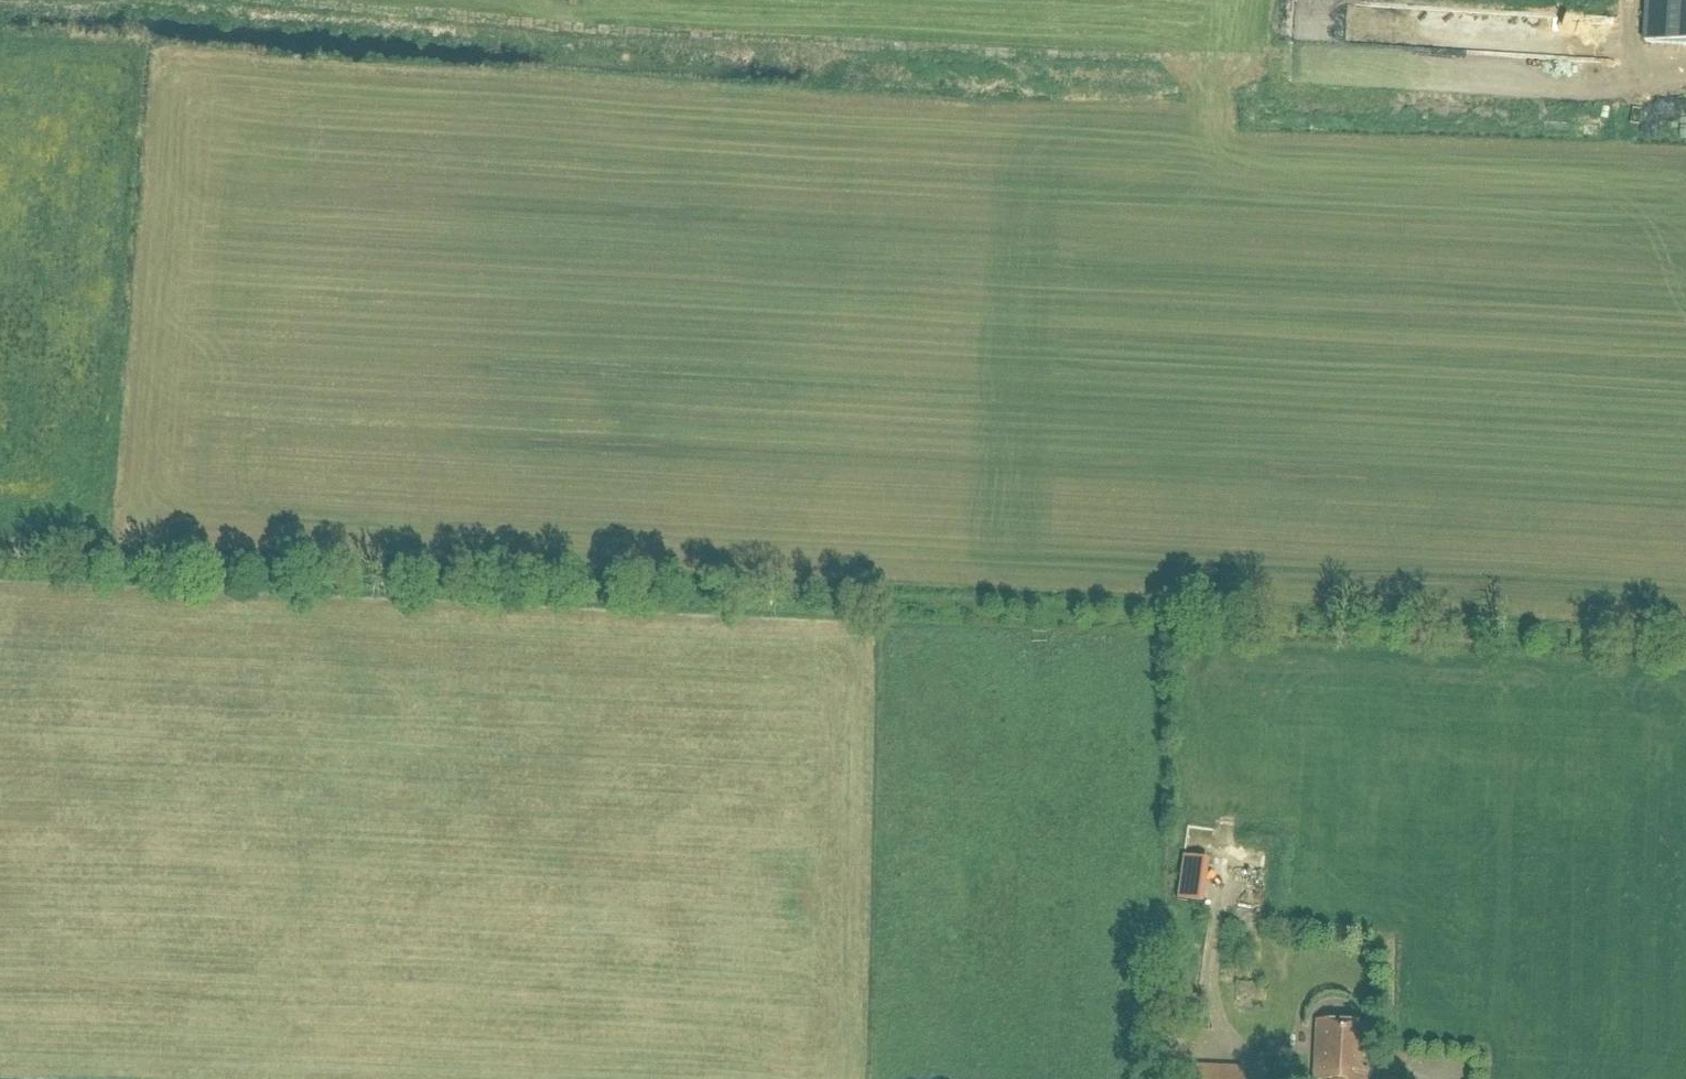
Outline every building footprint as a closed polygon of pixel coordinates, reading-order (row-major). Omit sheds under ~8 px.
[(1645,43),(1685,46),(1685,0),(1648,0),(1645,43)] [(1549,16),(1548,46),(1564,46),(1565,17),(1549,16)] [(1366,1027),(1316,1024),(1314,1078),(1364,1078),(1366,1027)] [(1243,1067),(1185,1065),(1185,1078),(1243,1078),(1243,1067)]
